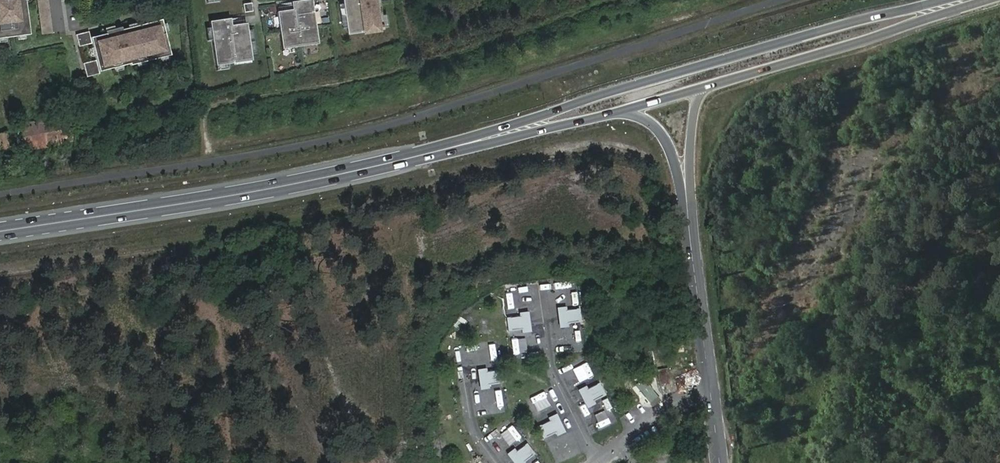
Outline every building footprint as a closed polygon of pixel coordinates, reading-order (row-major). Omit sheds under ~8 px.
[(5,38),(17,36),(25,35),(29,34),(25,0),(0,0),(0,38),(5,38)] [(40,35),(51,33),(46,0),(35,0),(40,35)] [(282,50),(318,44),(311,0),(310,0),(295,2),(296,9),(276,13),(282,50)] [(348,32),(384,28),(380,0),(344,0),(348,32)] [(163,25),(162,20),(122,30),(121,27),(114,29),(107,31),(106,32),(106,34),(91,38),(89,32),(76,35),(79,47),(92,44),(93,49),(95,56),(96,60),(84,64),(87,78),(100,74),(99,72),(115,68),(122,66),(130,64),(131,66),(138,64),(145,62),(162,58),(169,56),(171,56),(165,32),(163,25)] [(216,67),(252,62),(247,25),(228,27),(227,20),(210,22),(216,67)] [(67,117),(18,126),(24,155),(72,146),(67,117)] [(0,136),(0,156),(8,154),(5,136),(0,136)] [(568,283),(554,284),(554,291),(568,290),(568,283)] [(523,302),(522,288),(505,289),(506,304),(523,302)] [(576,309),(571,310),(571,315),(564,316),(564,318),(571,317),(572,322),(577,321),(576,309)] [(571,315),(571,310),(561,311),(562,323),(572,322),(571,317),(564,318),(564,316),(571,315)] [(524,317),(514,318),(514,323),(522,322),(522,324),(515,325),(515,330),(525,329),(524,317)] [(514,323),(514,318),(509,318),(510,330),(515,330),(515,325),(522,324),(522,322),(514,323)] [(575,335),(560,336),(561,351),(576,350),(575,335)] [(488,358),(486,343),(469,345),(471,360),(488,358)] [(644,370),(652,371),(653,360),(645,359),(644,370)] [(585,365),(571,371),(577,384),(591,378),(585,365)] [(496,371),(491,372),(492,376),(484,377),(485,380),(492,379),(493,384),(498,383),(496,371)] [(492,376),(491,372),(481,373),(483,385),(493,384),(492,379),(485,380),(484,377),(492,376)] [(643,397),(651,390),(643,380),(634,387),(643,397)] [(596,385),(592,387),(594,392),(587,395),(588,397),(595,394),(597,398),(602,396),(596,385)] [(594,392),(592,387),(583,392),(588,402),(597,398),(595,394),(588,397),(587,395),(594,392)] [(648,404),(656,397),(651,390),(643,397),(648,404)] [(656,397),(648,404),(651,407),(660,401),(656,397)] [(606,399),(601,402),(605,412),(611,410),(606,399)] [(530,411),(534,421),(539,418),(535,409),(530,411)] [(554,419),(545,424),(547,428),(554,425),(554,427),(548,430),(550,435),(559,431),(554,419)] [(547,428),(545,424),(540,426),(545,437),(550,435),(548,430),(554,427),(554,425),(547,428)] [(524,446),(520,449),(523,452),(516,457),(518,459),(524,454),(527,459),(531,455),(524,446)] [(520,449),(512,454),(518,462),(520,462),(527,459),(524,454),(518,459),(516,457),(523,452),(520,449)]
